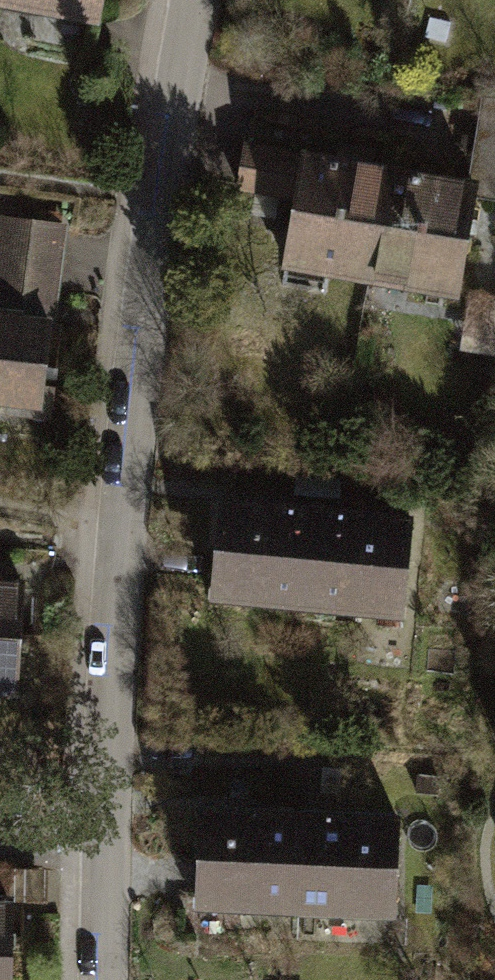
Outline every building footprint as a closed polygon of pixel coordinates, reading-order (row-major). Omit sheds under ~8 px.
[(39,21),(35,42),(105,52),(112,0),(0,0),(0,15),(39,21)] [(481,192),(494,194),(494,112),(481,192)] [(378,301),(399,178),(255,153),(247,202),(309,212),(296,287),(378,301)] [(459,315),(481,192),(399,178),(378,301),(459,315)] [(73,221),(0,216),(0,408),(61,412),(73,221)] [(410,631),(420,520),(221,502),(211,614),(410,631)] [(23,583),(0,582),(0,698),(16,699),(23,583)] [(306,935),(311,820),(208,816),(203,931),(306,935)] [(409,939),(414,824),(311,820),(306,935),(409,939)]
